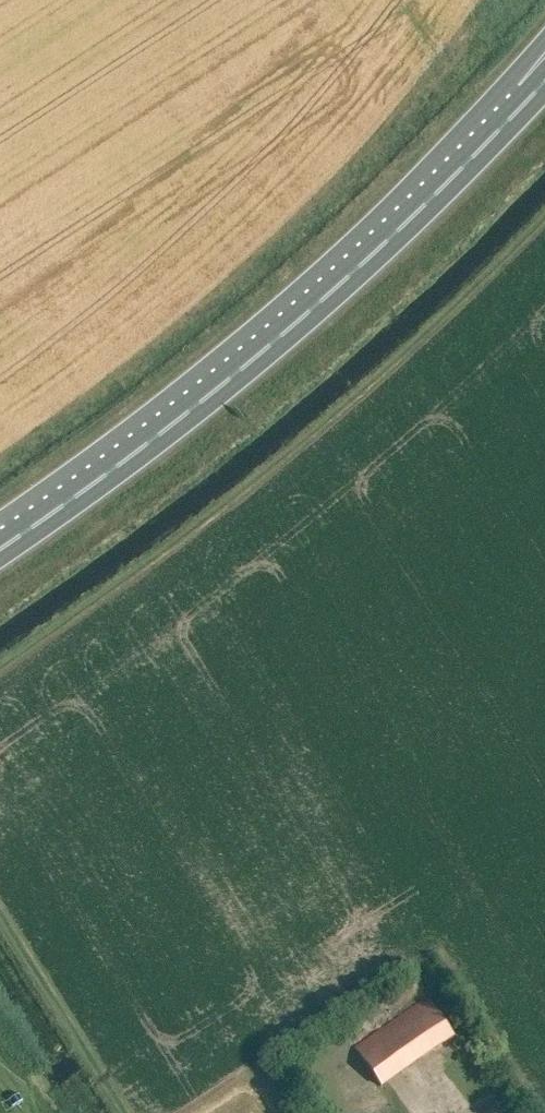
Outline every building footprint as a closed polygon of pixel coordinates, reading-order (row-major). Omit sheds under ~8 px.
[(381,1088),(455,1038),(427,997),(354,1047),(381,1088)]
